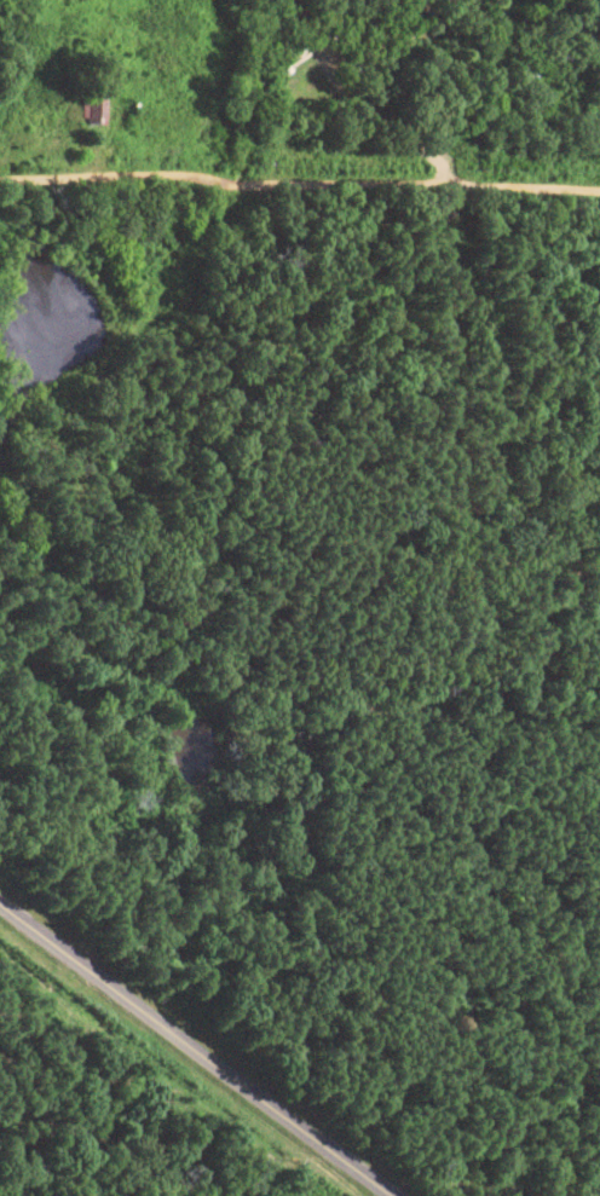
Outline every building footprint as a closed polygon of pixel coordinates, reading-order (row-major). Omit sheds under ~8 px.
[(106,98),(87,96),(84,122),(104,124),(106,98)]
